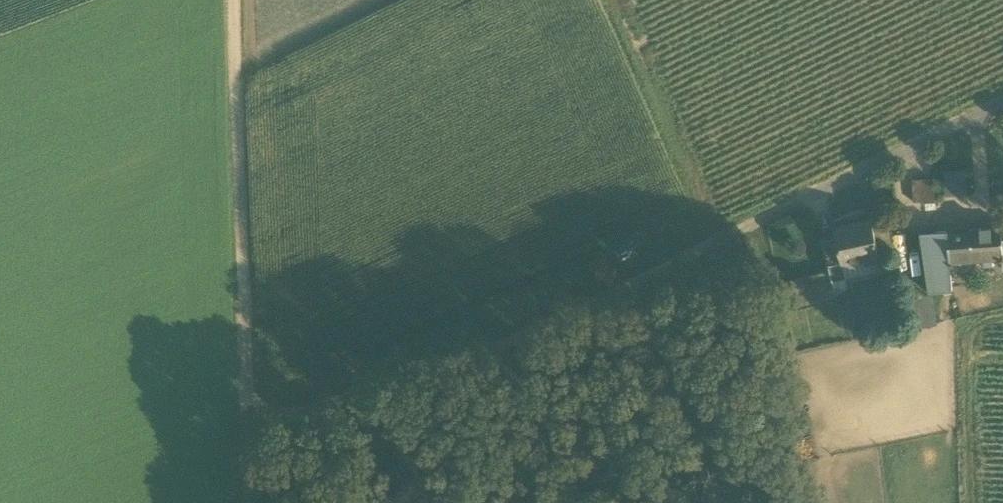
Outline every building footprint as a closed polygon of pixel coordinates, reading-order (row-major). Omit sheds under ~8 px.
[(943,171),(945,195),(966,193),(964,170),(943,171)] [(912,180),(913,202),(933,201),(933,179),(912,180)] [(863,260),(865,267),(881,263),(879,257),(871,221),(860,223),(859,220),(849,222),(850,225),(833,229),(835,238),(841,264),(841,265),(843,265),(863,260)] [(982,260),(994,259),(999,258),(999,260),(1002,260),(1002,258),(1002,248),(1002,239),(1001,227),(969,230),(969,234),(947,235),(950,273),(972,271),(971,260),(982,260)] [(947,231),(935,232),(936,248),(922,249),(929,293),(952,290),(950,273),(947,235),(947,231)] [(920,233),(922,249),(936,248),(935,232),(920,233)] [(822,241),(828,267),(841,264),(835,238),(822,241)] [(828,267),(831,279),(845,275),(843,265),(841,265),(841,264),(828,267)] [(791,281),(793,290),(820,284),(818,275),(791,281)] [(845,275),(831,279),(835,294),(849,291),(845,275)] [(907,300),(915,298),(911,279),(902,280),(907,300)] [(915,298),(907,300),(911,327),(937,322),(932,295),(915,298)]
